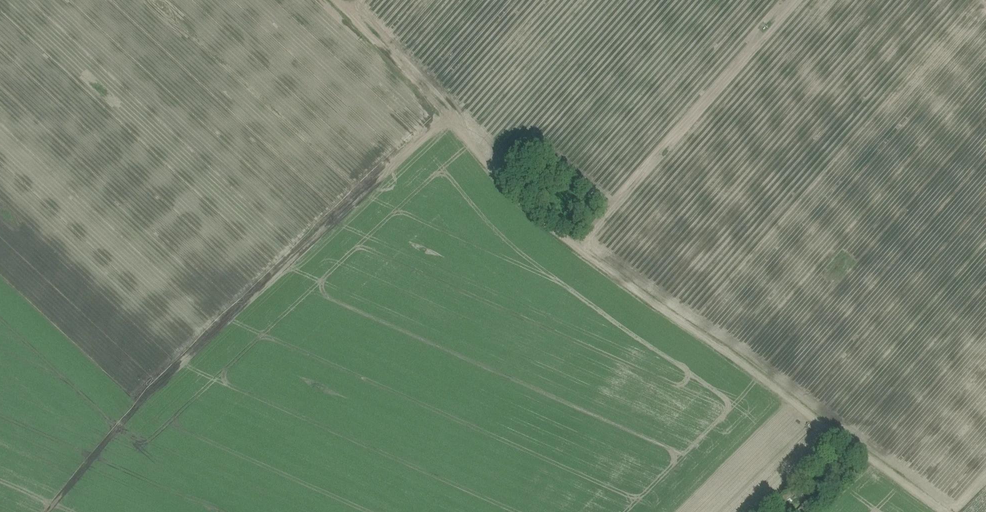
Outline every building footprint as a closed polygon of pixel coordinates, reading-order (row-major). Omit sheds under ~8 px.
[(789,489),(779,498),(784,503),(794,494),(789,489)] [(814,493),(804,505),(808,508),(818,496),(814,493)]
